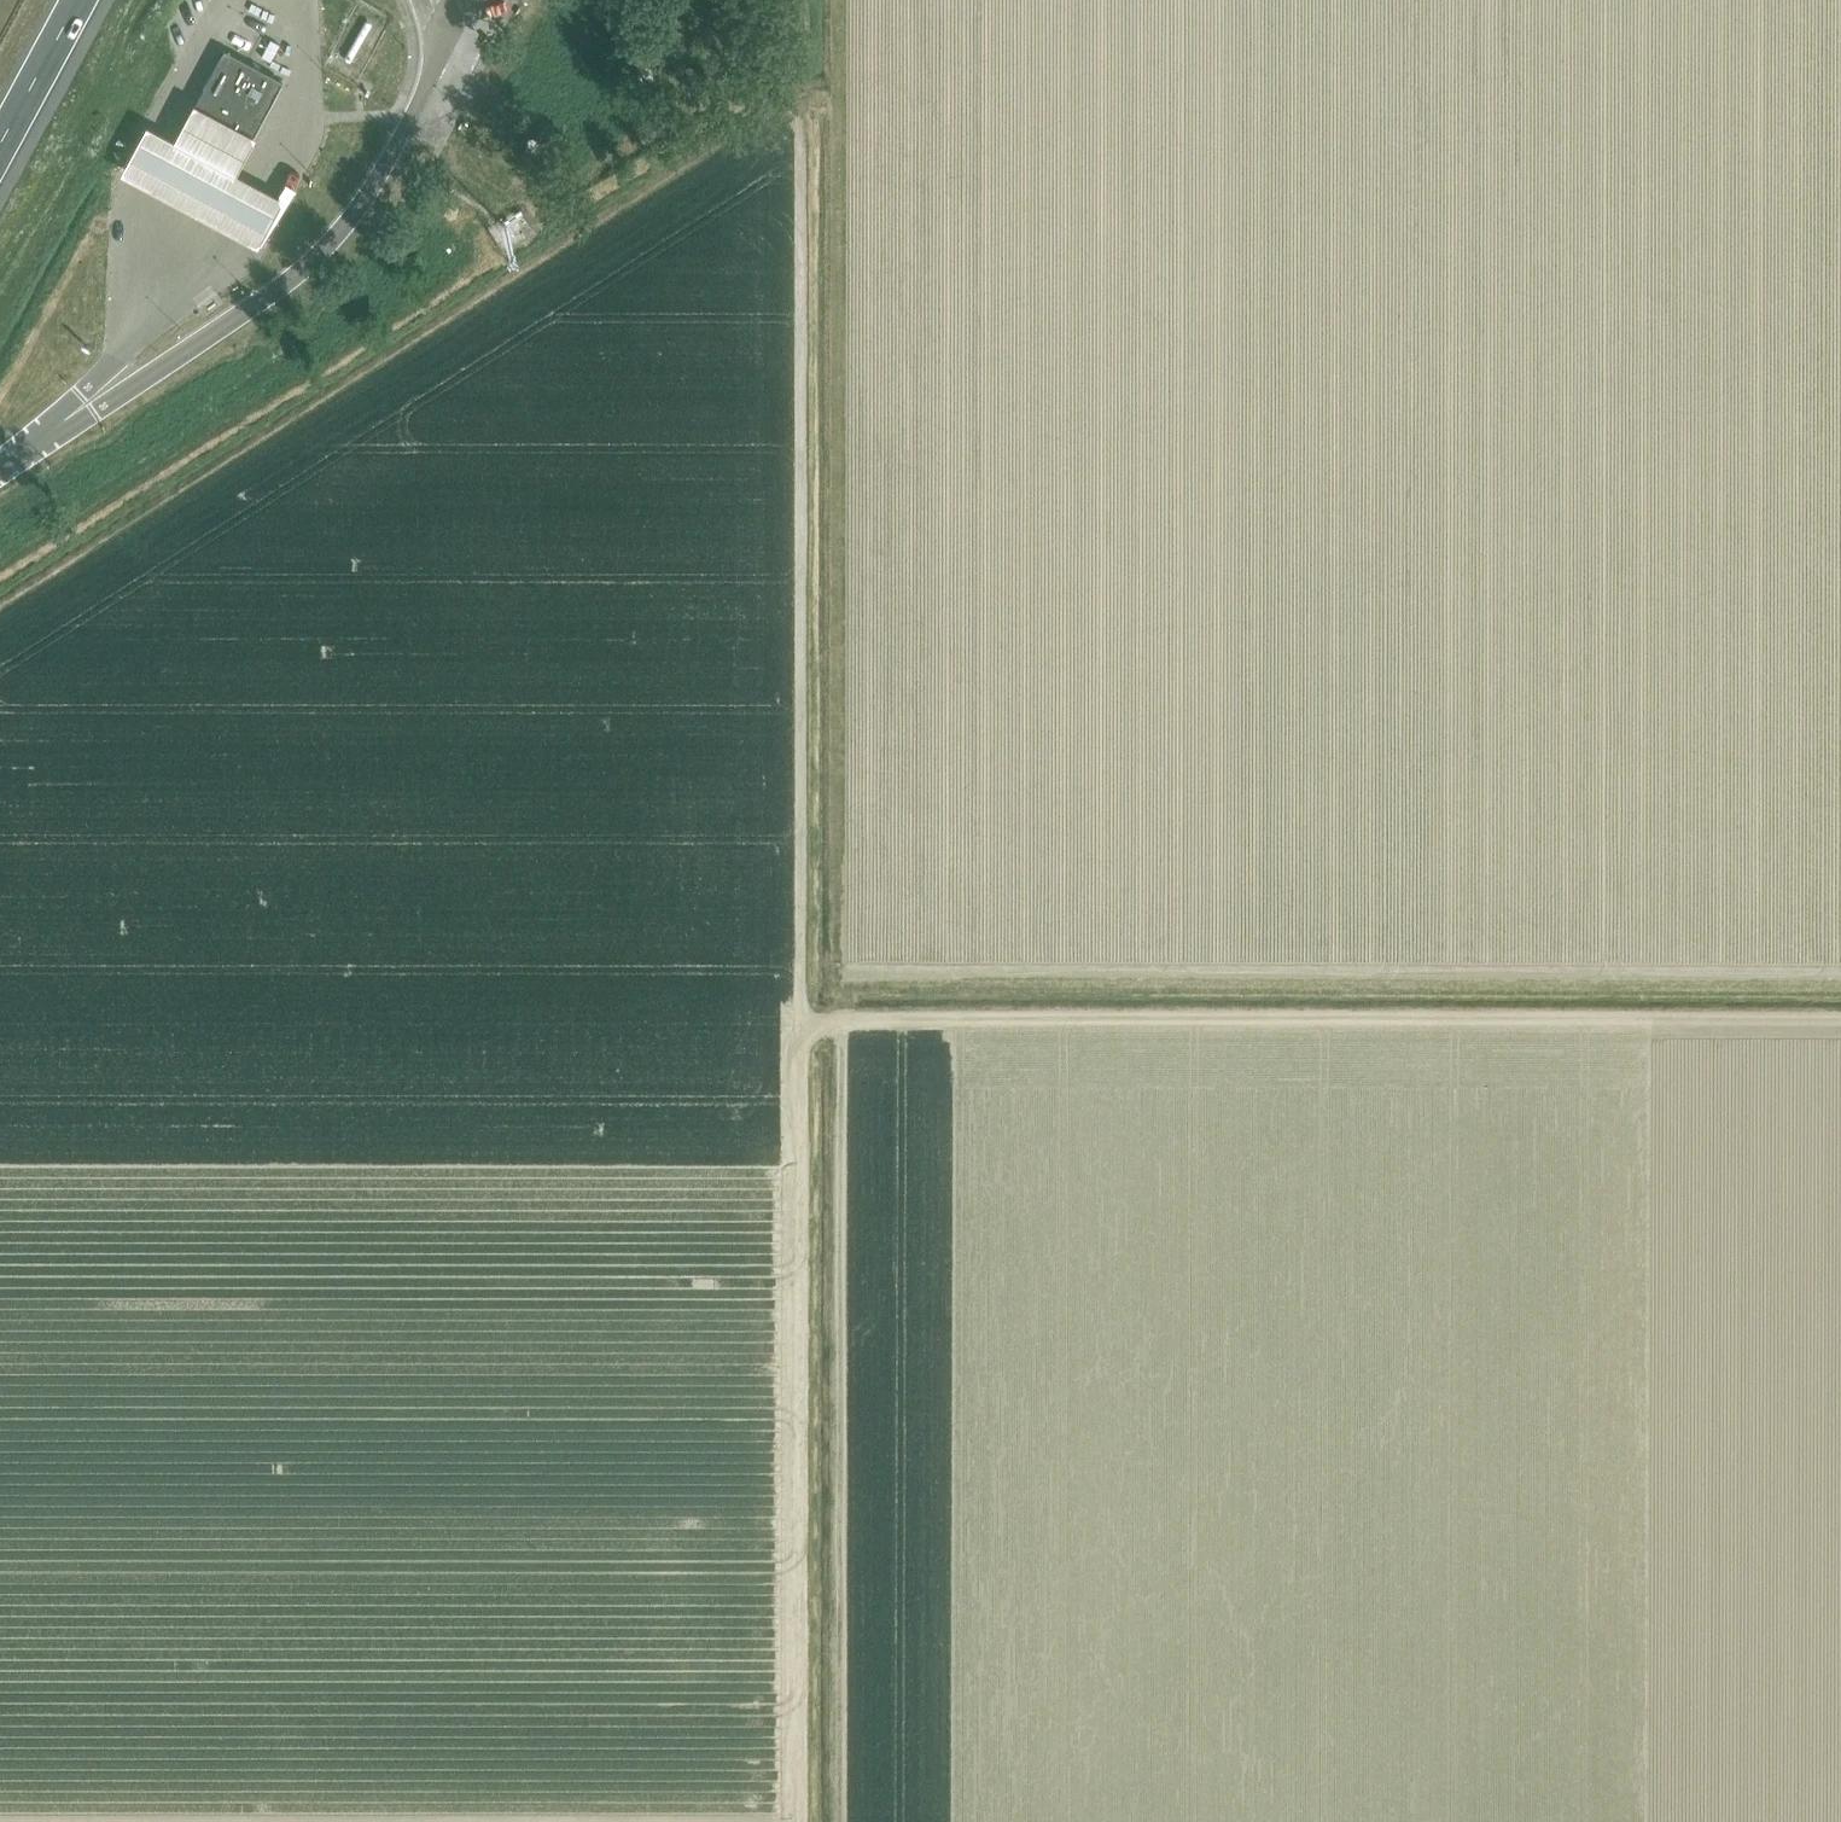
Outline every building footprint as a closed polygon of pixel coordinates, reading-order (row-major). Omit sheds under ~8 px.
[(284,80),(222,48),(189,109),(251,142),(284,80)] [(169,146),(144,132),(122,173),(257,245),(279,204),(231,178),(251,142),(189,109),(169,146)]
